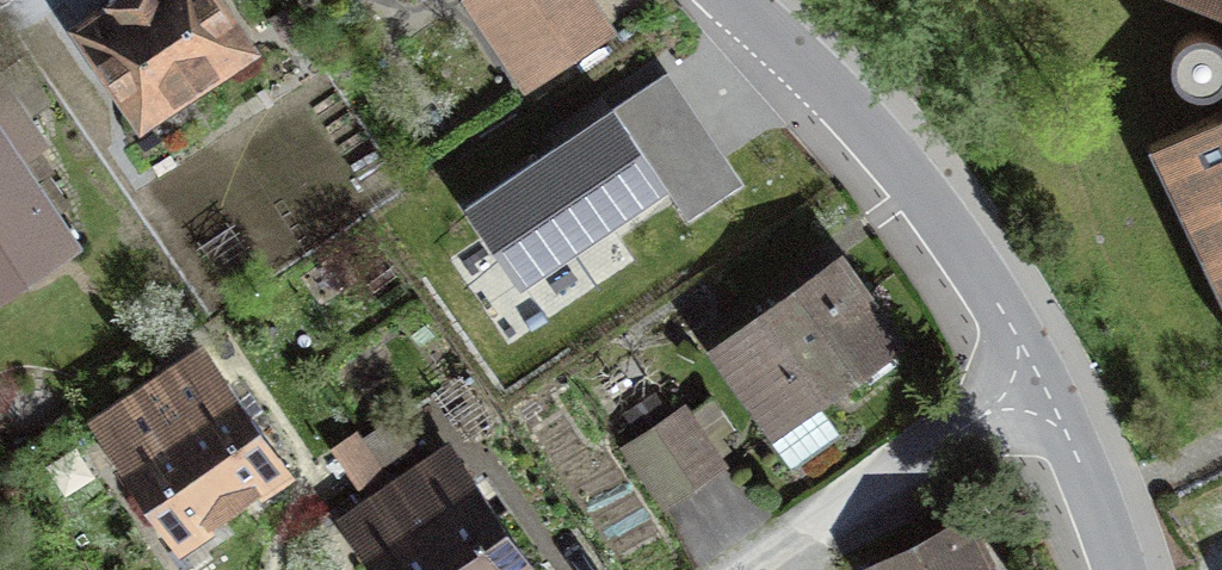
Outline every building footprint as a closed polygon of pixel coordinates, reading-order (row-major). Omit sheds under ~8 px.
[(74,24),(135,115),(248,40),(222,0),(111,0),(74,24)] [(487,13),(542,93),(618,40),(591,0),(505,0),(487,13)] [(1221,25),(1221,0),(1150,0),(1221,25)] [(1142,150),(1221,321),(1221,113),(1142,150)] [(79,240),(0,125),(0,294),(79,240)] [(568,168),(452,246),(518,342),(634,264),(568,168)] [(905,356),(845,264),(714,348),(793,470),(847,436),(828,405),(905,356)] [(286,471),(222,372),(168,407),(232,506),(286,471)] [(232,506),(168,407),(113,441),(177,541),(232,506)] [(680,418),(628,452),(662,505),(715,471),(680,418)] [(400,485),(458,569),(538,569),(474,477),(460,486),(440,457),(400,485)] [(390,537),(366,553),(378,569),(458,569),(400,485),(369,505),(390,537)] [(922,569),(999,569),(983,539),(922,569)]
